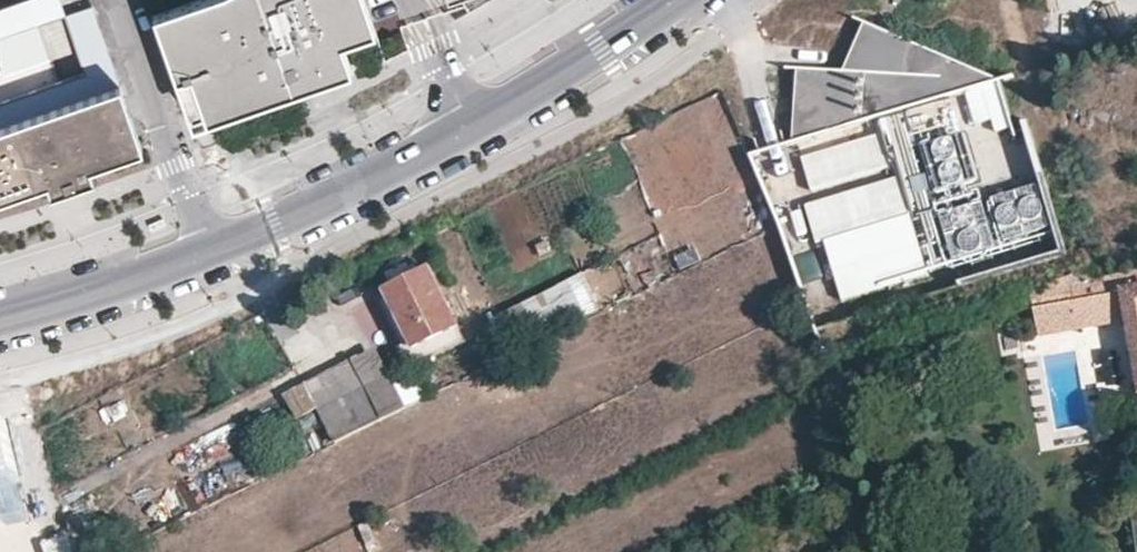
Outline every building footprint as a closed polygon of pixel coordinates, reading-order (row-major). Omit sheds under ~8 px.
[(39,24),(31,0),(20,0),(0,7),(0,38),(39,24)] [(39,24),(64,16),(63,14),(58,0),(31,0),(39,24)] [(153,15),(190,124),(302,85),(293,57),(340,41),(373,29),(363,0),(194,0),(153,15)] [(45,182),(60,177),(64,188),(72,185),(92,178),(89,167),(141,149),(91,5),(63,14),(64,16),(83,73),(0,101),(0,197),(45,182)] [(796,69),(792,142),(999,80),(864,22),(843,71),(796,69)] [(293,57),(302,85),(326,77),(349,69),(340,41),(293,57)] [(1003,97),(983,103),(992,134),(1013,128),(1003,97)] [(913,124),(922,152),(957,141),(949,113),(913,124)] [(803,157),(812,190),(894,165),(884,133),(803,157)] [(958,152),(934,159),(943,191),(967,184),(958,152)] [(60,177),(45,182),(49,195),(64,190),(64,188),(60,177)] [(901,177),(806,206),(817,244),(912,215),(901,177)] [(1035,181),(988,195),(1003,243),(1050,229),(1035,181)] [(979,198),(936,211),(950,258),(993,245),(979,198)] [(913,225),(827,250),(841,295),(926,269),(913,225)] [(380,290),(410,351),(417,366),(466,341),(429,265),(380,290)] [(1097,278),(1097,280),(1090,282),(1071,285),(1073,297),(1075,301),(1072,302),(1077,332),(1126,323),(1136,386),(1136,270),(1097,278)] [(598,308),(581,274),(502,314),(518,349),(598,308)] [(410,351),(380,290),(369,296),(398,357),(410,351)] [(1077,332),(1072,302),(1033,309),(1038,339),(1077,332)] [(381,420),(405,408),(375,347),(351,360),(381,420)] [(333,443),(381,420),(351,360),(283,394),(296,420),(316,410),(333,443)] [(13,531),(6,485),(22,483),(7,430),(0,431),(0,533),(13,531)] [(368,521),(358,525),(366,542),(375,539),(368,521)]
